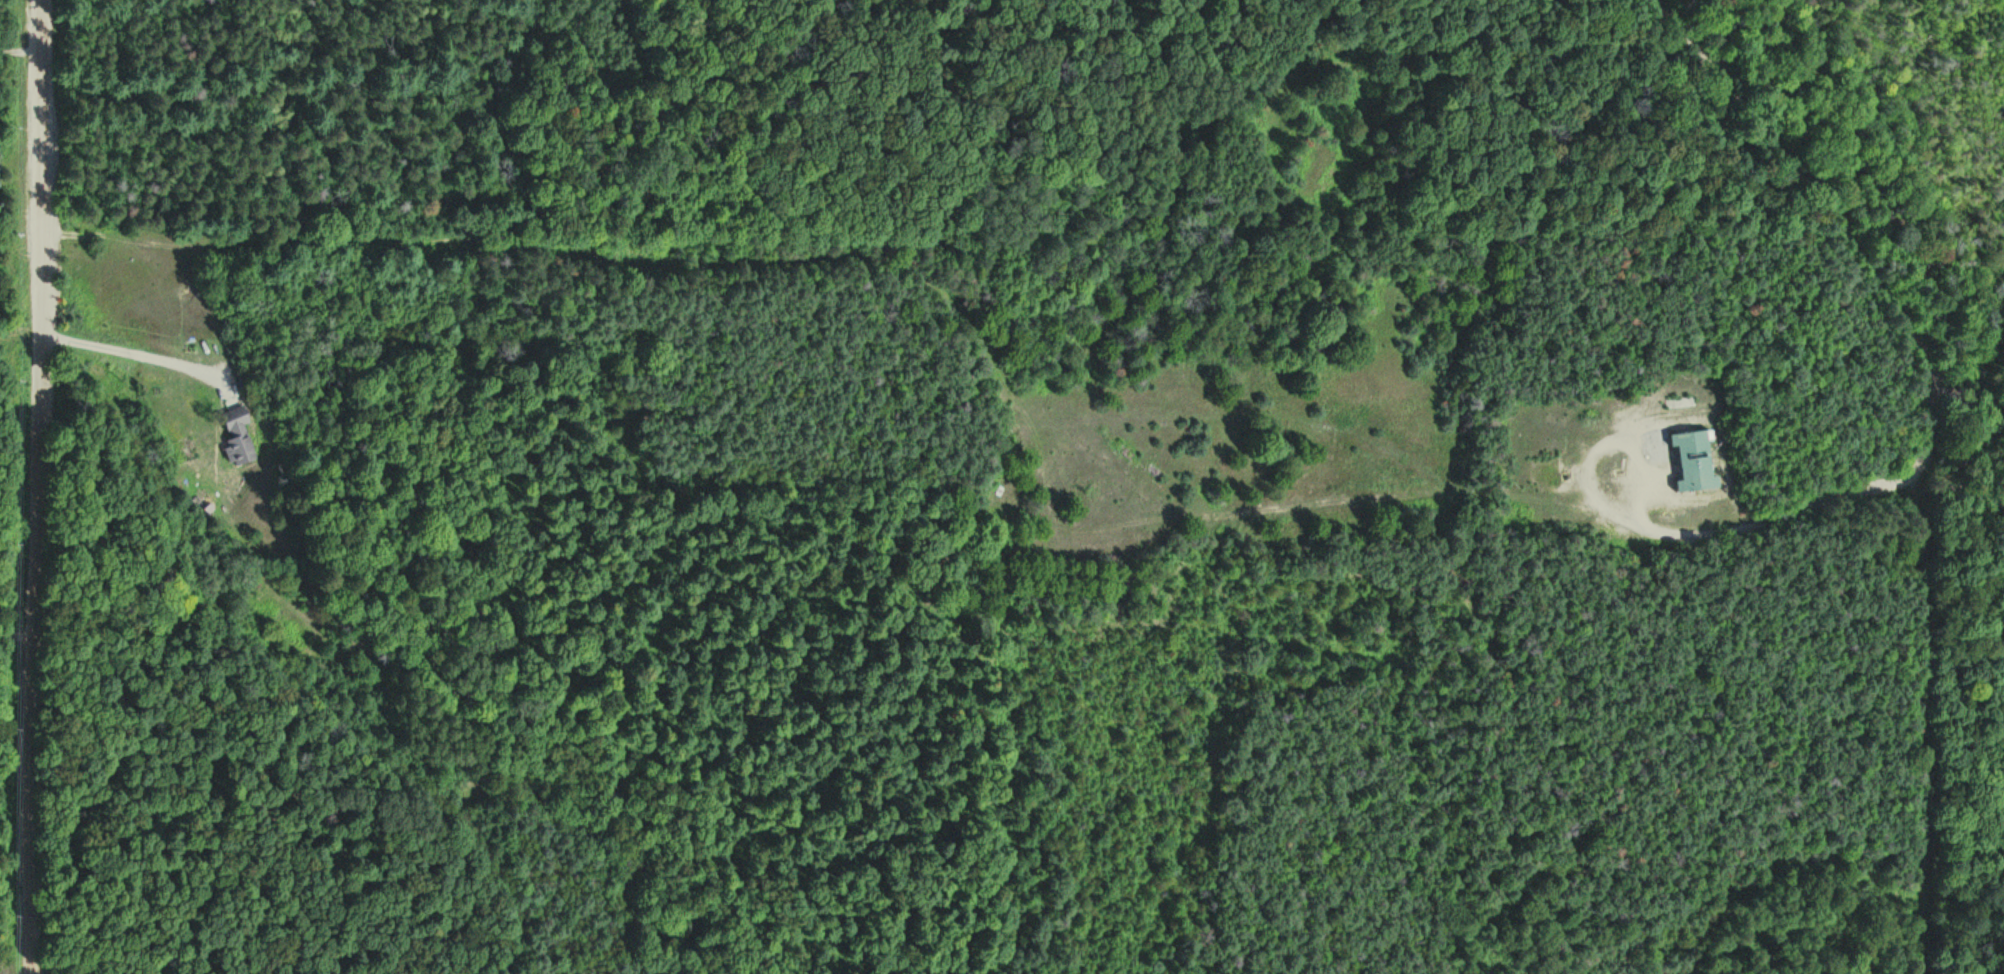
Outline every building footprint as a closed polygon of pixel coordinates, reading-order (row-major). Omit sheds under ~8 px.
[(234,467),(259,458),(246,424),(252,421),(245,403),(224,412),(234,438),(225,442),(234,467)] [(1681,446),(1684,480),(1676,480),(1677,491),(1722,487),(1721,476),(1715,476),(1710,429),(1651,435),(1654,461),(1670,459),(1669,447),(1681,446)]
